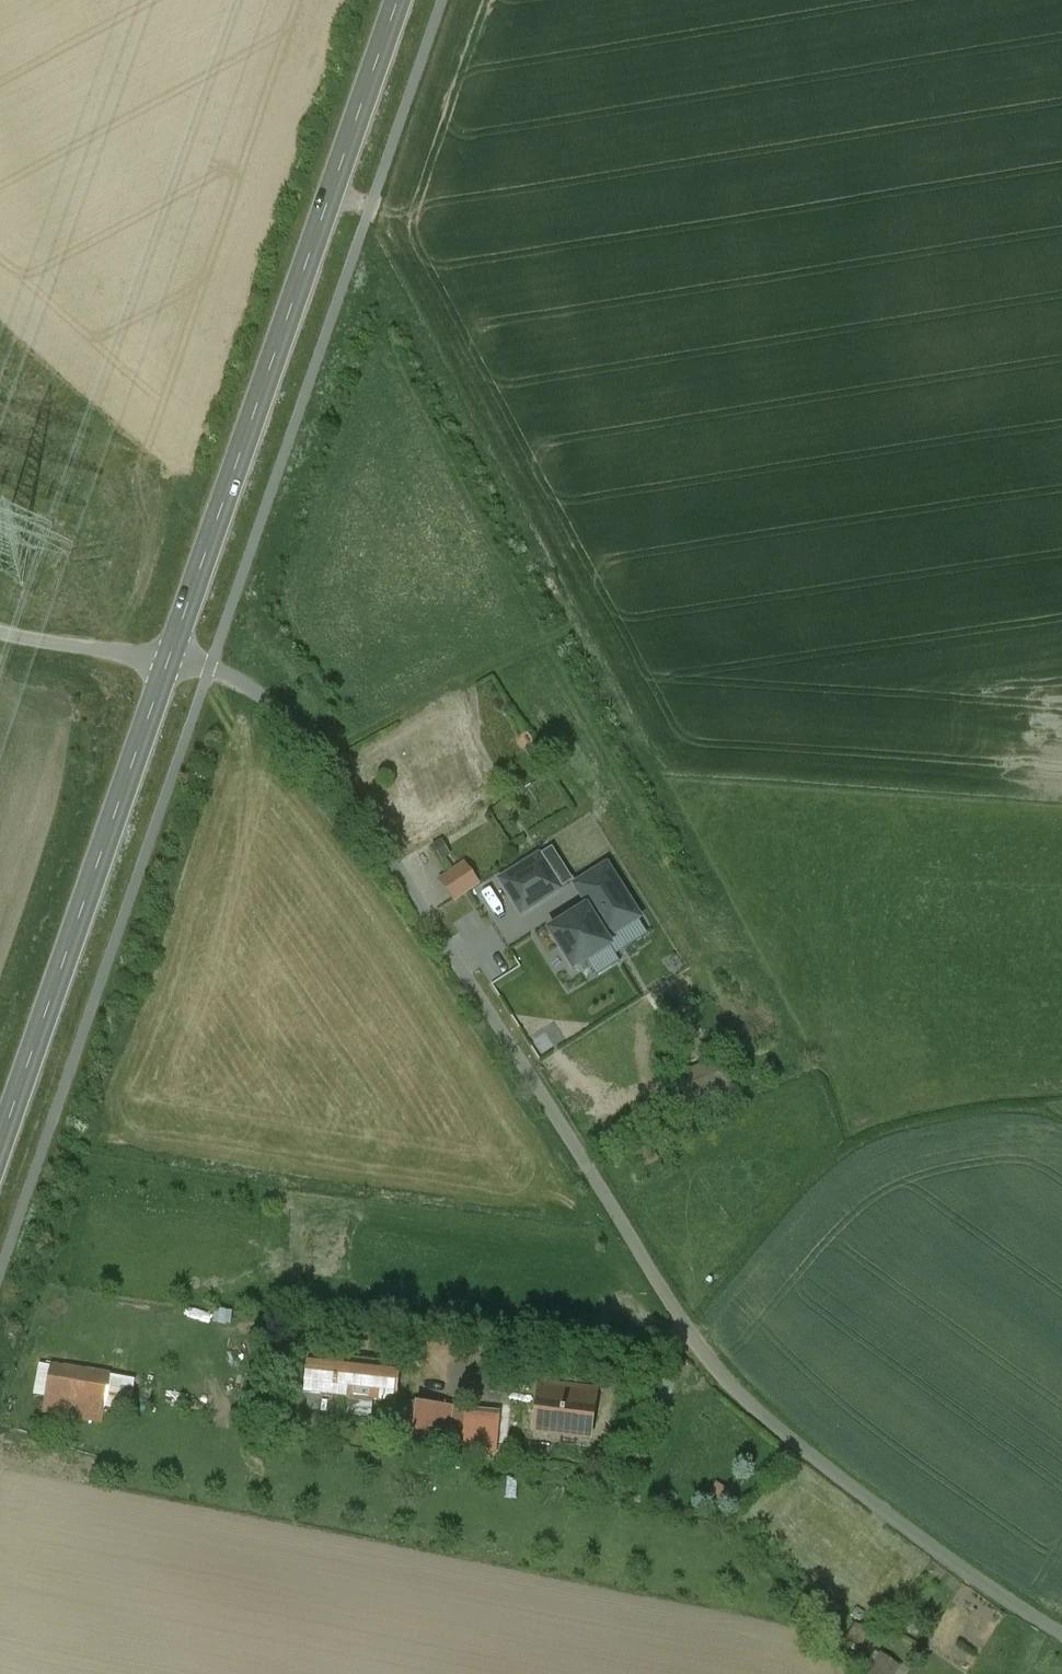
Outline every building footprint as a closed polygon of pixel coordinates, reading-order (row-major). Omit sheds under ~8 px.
[(445,749),(440,742),(432,748),(431,747),(429,749),(399,768),(411,787),(403,792),(402,794),(412,809),(414,809),(422,803),(438,828),(470,808),(447,772),(456,766),(446,750),(445,749)] [(463,860),(436,879),(453,903),(480,885),(463,860)] [(573,972),(611,948),(604,938),(613,932),(597,907),(588,913),(586,909),(549,933),(573,972)] [(724,1072),(681,1090),(689,1111),(732,1094),(724,1072)] [(398,1367),(309,1358),(306,1393),(394,1403),(398,1367)] [(110,1376),(51,1367),(45,1399),(104,1409),(110,1376)] [(595,1392),(540,1385),(534,1433),(589,1440),(595,1392)] [(444,1408),(417,1406),(413,1441),(440,1444),(444,1408)] [(463,1410),(444,1408),(440,1444),(459,1446),(463,1410)] [(717,1480),(706,1492),(722,1505),(733,1493),(717,1480)] [(863,1672),(866,1673),(896,1673),(902,1665),(877,1649),(863,1672)]
